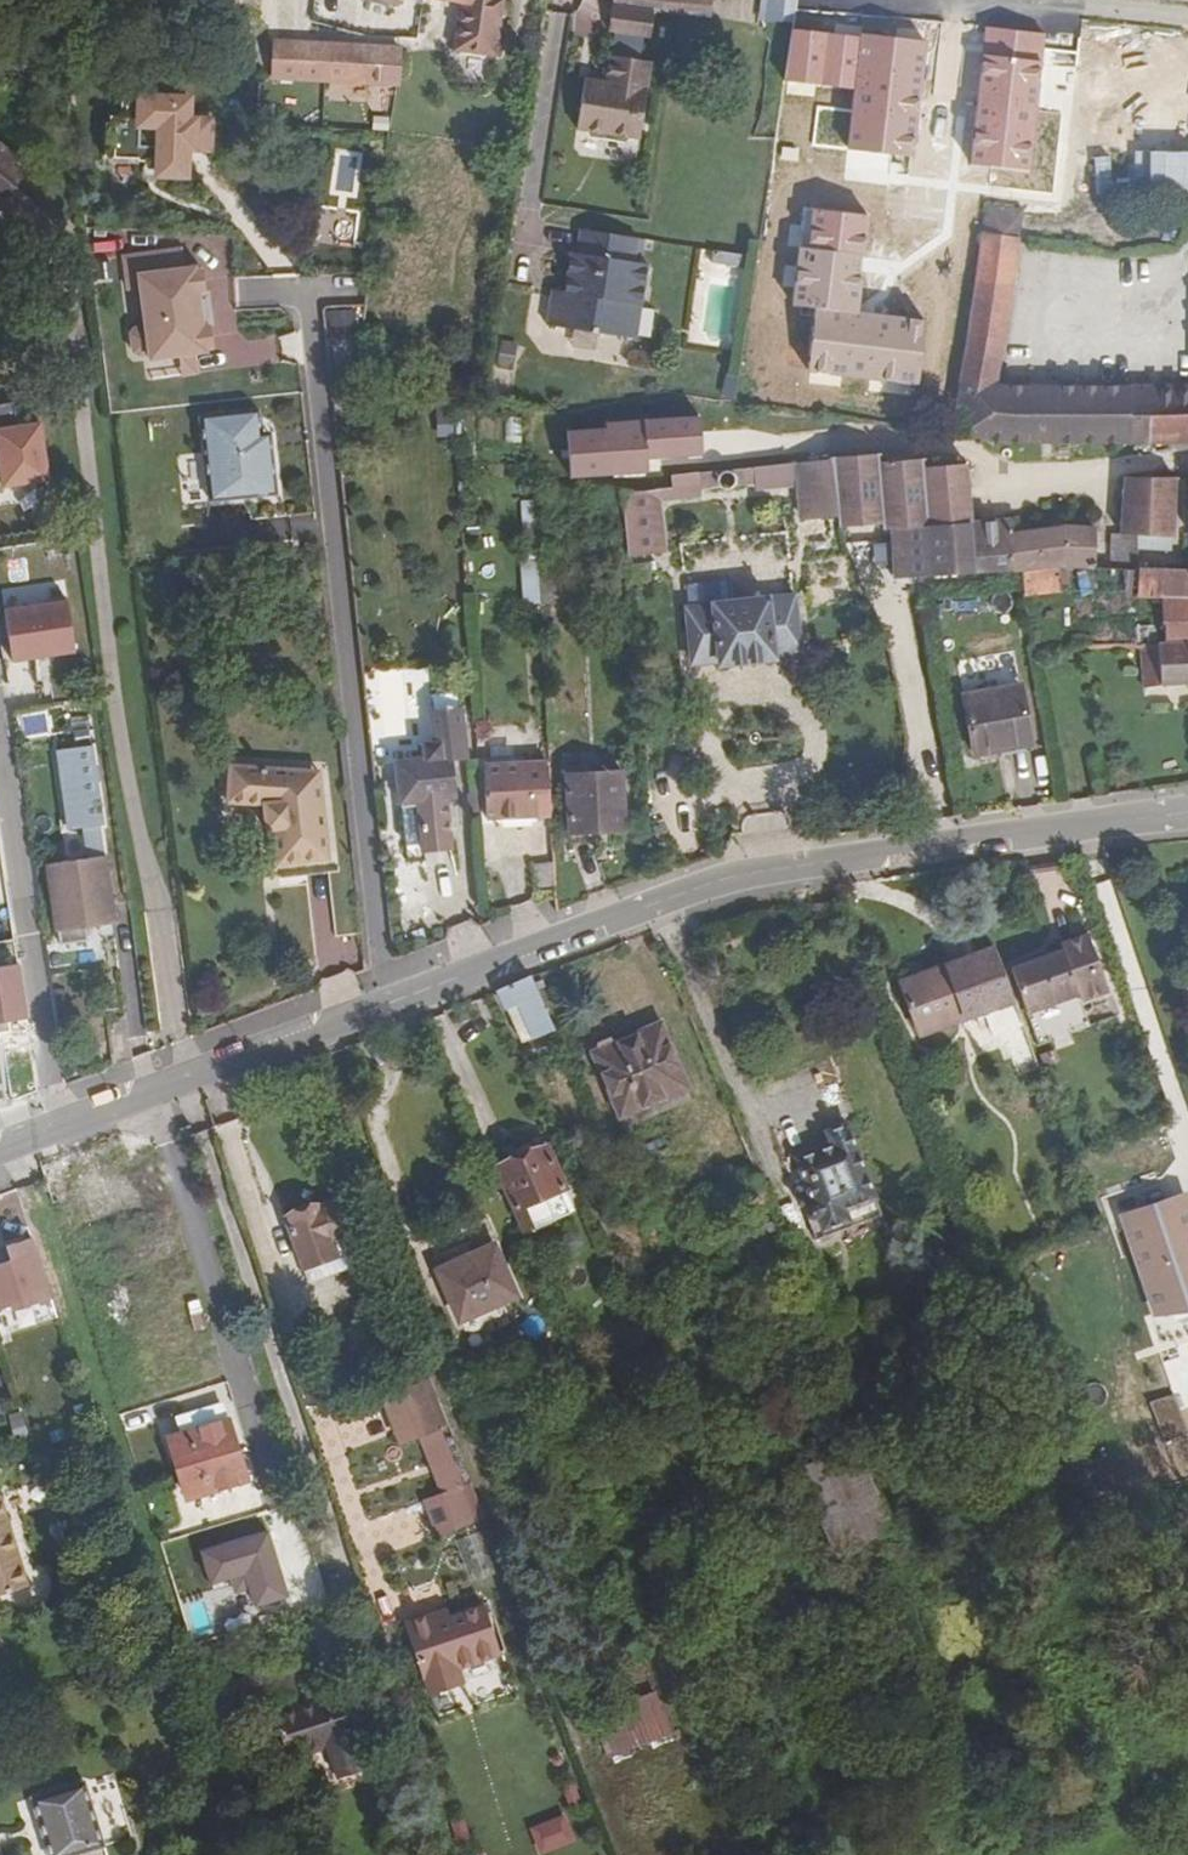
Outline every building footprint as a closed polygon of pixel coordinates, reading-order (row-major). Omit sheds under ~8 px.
[(459,6),(453,50),(464,52),(468,0),(431,0),(459,6)] [(499,31),(504,0),(468,0),(464,52),(496,57),(499,31)] [(660,12),(665,13),(667,0),(618,0),(617,6),(629,9),(660,12)] [(757,21),(791,23),(792,0),(758,0),(757,21)] [(660,12),(629,9),(617,6),(613,33),(618,33),(615,61),(606,68),(606,72),(610,77),(609,88),(600,98),(591,86),(588,86),(582,132),(592,134),(597,140),(607,141),(608,138),(617,139),(621,143),(630,144),(634,140),(641,142),(643,138),(648,111),(643,110),(645,90),(650,90),(654,62),(645,61),(648,36),(656,37),(660,12)] [(285,80),(284,42),(275,42),(274,75),(273,80),(285,80)] [(388,84),(393,84),(396,85),(401,48),(284,42),(285,80),(388,84)] [(600,98),(609,88),(591,86),(600,98)] [(196,123),(196,103),(145,101),(140,108),(137,116),(137,123),(127,122),(116,122),(116,127),(109,127),(108,161),(112,162),(141,162),(141,164),(149,164),(148,172),(160,172),(160,179),(190,180),(193,153),(216,154),(218,125),(196,123)] [(140,108),(145,101),(128,101),(127,122),(137,123),(137,116),(140,108)] [(35,171),(0,144),(0,206),(3,208),(35,171)] [(1111,384),(996,378),(1021,213),(984,206),(949,435),(986,441),(1187,443),(1187,386),(1111,384)] [(544,333),(621,344),(627,310),(639,311),(645,271),(631,270),(635,244),(578,235),(574,259),(566,259),(562,284),(571,285),(569,298),(560,297),(550,296),(544,333)] [(150,351),(151,356),(180,352),(196,350),(208,348),(208,344),(214,344),(211,321),(205,322),(204,316),(201,295),(201,288),(207,288),(204,265),(198,266),(195,263),(184,265),(181,245),(124,252),(126,273),(138,272),(139,285),(141,307),(143,324),(133,325),(129,331),(132,350),(139,353),(150,351)] [(746,262),(713,256),(711,268),(744,274),(746,262)] [(139,285),(138,272),(126,273),(127,285),(139,285)] [(571,285),(562,284),(560,297),(569,298),(571,285)] [(201,295),(204,316),(211,315),(208,295),(201,295)] [(323,308),(328,347),(363,342),(357,303),(323,308)] [(627,310),(621,344),(634,346),(639,311),(627,310)] [(196,350),(180,352),(183,372),(199,370),(196,350)] [(650,391),(653,373),(639,371),(637,389),(650,391)] [(203,414),(212,496),(254,491),(254,485),(276,482),(272,443),(262,445),(260,432),(262,431),(260,408),(203,414)] [(506,417),(506,442),(521,443),(521,418),(506,417)] [(0,426),(0,490),(47,486),(42,422),(0,426)] [(882,453),(829,459),(830,461),(796,464),(798,487),(801,520),(837,517),(838,530),(881,526),(882,532),(890,532),(894,580),(1015,573),(1014,568),(1012,534),(1012,522),(973,523),(970,459),(927,464),(925,455),(883,460),(882,453)] [(754,490),(798,487),(796,464),(671,475),(672,488),(621,493),(625,556),(666,552),(661,500),(700,496),(699,485),(716,483),(722,490),(727,490),(732,488),(737,481),(753,480),(754,490)] [(1138,569),(1165,569),(1167,536),(1173,536),(1174,479),(1124,478),(1119,532),(1130,533),(1131,569),(1138,569)] [(254,485),(254,491),(277,488),(276,482),(254,485)] [(1036,568),(1093,568),(1095,527),(1062,526),(1037,530),(1036,568)] [(1036,568),(1037,530),(1012,534),(1014,568),(1036,568)] [(1108,568),(1131,569),(1130,533),(1119,532),(1112,531),(1108,568)] [(1138,569),(1131,569),(1108,568),(1093,568),(1036,568),(1014,568),(1015,573),(1017,582),(1019,598),(1057,593),(1137,597),(1138,569)] [(1165,569),(1138,569),(1137,597),(1161,597),(1187,599),(1187,570),(1165,569)] [(792,595),(688,608),(694,666),(718,663),(718,666),(775,660),(775,656),(798,653),(792,595)] [(1161,597),(1162,642),(1187,641),(1187,599),(1161,597)] [(69,603),(0,606),(0,632),(1,661),(72,659),(69,603)] [(1134,643),(1132,612),(1090,613),(1089,645),(1134,643)] [(1162,642),(1140,643),(1144,686),(1187,682),(1187,641),(1162,642)] [(989,749),(1029,742),(1018,684),(962,695),(973,756),(989,752),(989,749)] [(456,797),(454,758),(468,757),(465,710),(438,711),(439,743),(428,744),(429,759),(413,760),(417,800),(403,802),(407,843),(450,840),(447,798),(456,797)] [(989,749),(989,752),(992,762),(1032,753),(1029,742),(989,749)] [(105,826),(94,746),(58,752),(70,831),(105,826)] [(319,755),(296,756),(296,771),(321,769),(319,755)] [(278,853),(329,846),(321,769),(296,771),(296,756),(230,757),(229,795),(264,793),(266,819),(273,818),(278,853)] [(549,794),(547,759),(506,760),(507,770),(482,771),(484,803),(485,803),(492,803),(493,819),(538,818),(537,795),(549,794)] [(399,761),(403,802),(417,800),(413,760),(399,761)] [(568,830),(604,829),(625,828),(622,772),(565,774),(568,830)] [(604,829),(568,830),(568,844),(605,843),(604,829)] [(94,853),(38,862),(49,926),(106,917),(94,853)] [(1064,950),(1012,970),(1040,1046),(1090,1028),(1080,1002),(1108,991),(1088,936),(1062,946),(1064,950)] [(1013,1001),(995,949),(901,983),(919,1033),(1013,1001)] [(515,1007),(531,1041),(554,1031),(532,978),(530,977),(496,992),(496,994),(504,1012),(515,1007)] [(519,1045),(531,1041),(515,1007),(504,1012),(519,1045)] [(1007,1009),(970,1024),(979,1046),(1015,1031),(1007,1009)] [(136,1059),(131,1019),(108,1025),(113,1066),(136,1059)] [(593,1053),(620,1117),(686,1089),(662,1033),(624,1049),(621,1041),(616,1043),(612,1040),(599,1045),(598,1051),(593,1053)] [(880,1215),(848,1125),(828,1133),(832,1145),(796,1159),(813,1206),(806,1211),(809,1218),(817,1238),(880,1215)] [(497,1167),(526,1232),(561,1217),(551,1194),(566,1187),(546,1145),(536,1149),(532,1140),(511,1150),(515,1159),(497,1167)] [(718,1219),(767,1199),(757,1175),(696,1199),(711,1236),(722,1232),(718,1219)] [(286,1218),(303,1269),(349,1253),(359,1249),(341,1198),(311,1209),(305,1205),(294,1209),(293,1215),(286,1218)] [(1161,1314),(1187,1304),(1187,1213),(1184,1202),(1128,1223),(1161,1314)] [(54,1320),(32,1230),(0,1238),(0,1253),(0,1254),(0,1334),(54,1320)] [(518,1296),(498,1250),(463,1264),(460,1259),(436,1270),(459,1322),(460,1321),(506,1300),(518,1296)] [(354,1268),(342,1272),(344,1276),(356,1272),(354,1268)] [(506,1300),(460,1321),(471,1345),(517,1324),(506,1300)] [(543,1317),(505,1333),(516,1360),(555,1344),(543,1317)] [(1177,1423),(1162,1384),(1144,1392),(1160,1430),(1177,1423)] [(188,1432),(230,1419),(226,1405),(184,1419),(188,1432)] [(230,1419),(188,1432),(168,1439),(188,1500),(249,1480),(230,1419)] [(426,1502),(444,1548),(478,1534),(460,1489),(465,1487),(442,1429),(422,1437),(444,1495),(426,1502)] [(834,1555),(893,1529),(856,1443),(797,1469),(834,1555)] [(0,1501),(0,1595),(26,1587),(0,1501)] [(244,1613),(228,1557),(189,1569),(206,1625),(244,1613)] [(444,1629),(442,1622),(440,1613),(407,1624),(430,1695),(465,1685),(461,1671),(501,1658),(485,1608),(449,1620),(451,1627),(444,1629)] [(451,1627),(449,1620),(442,1622),(444,1629),(451,1627)] [(237,1680),(248,1713),(298,1697),(287,1664),(237,1680)] [(372,1769),(347,1689),(275,1713),(290,1759),(328,1746),(340,1781),(372,1769)] [(590,1722),(609,1761),(672,1731),(653,1691),(590,1722)] [(82,1783),(30,1800),(48,1854),(80,1854),(103,1847),(82,1783)] [(561,1811),(528,1828),(540,1854),(574,1837),(561,1811)]
